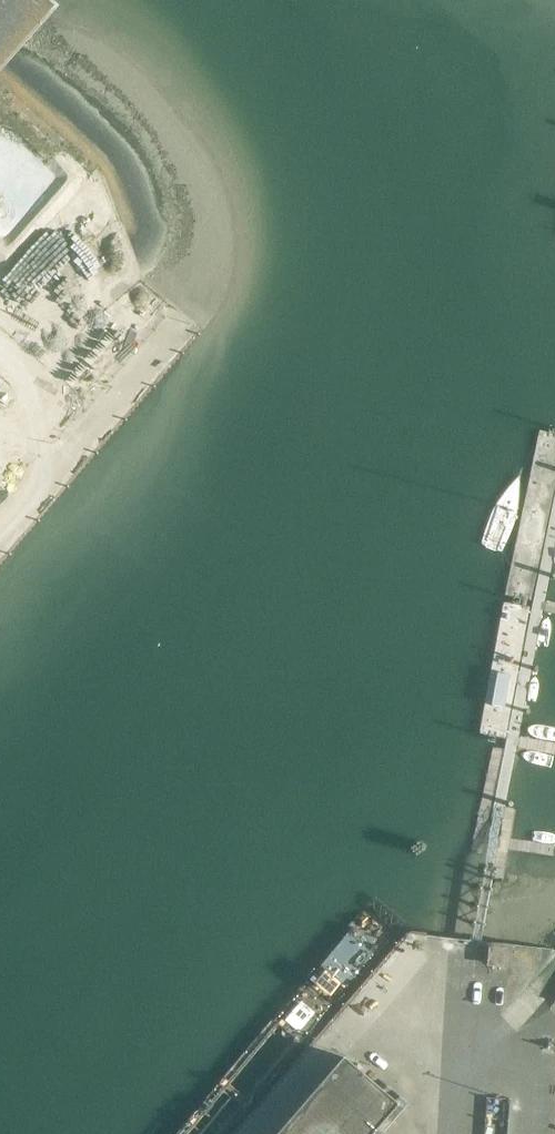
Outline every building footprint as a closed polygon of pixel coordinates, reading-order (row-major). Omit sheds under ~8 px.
[(528,609),(502,604),(477,734),(504,740),(528,609)] [(489,966),(503,967),(505,952),(491,950),(489,966)] [(399,1106),(343,1058),(278,1133),(374,1133),(399,1106)]
